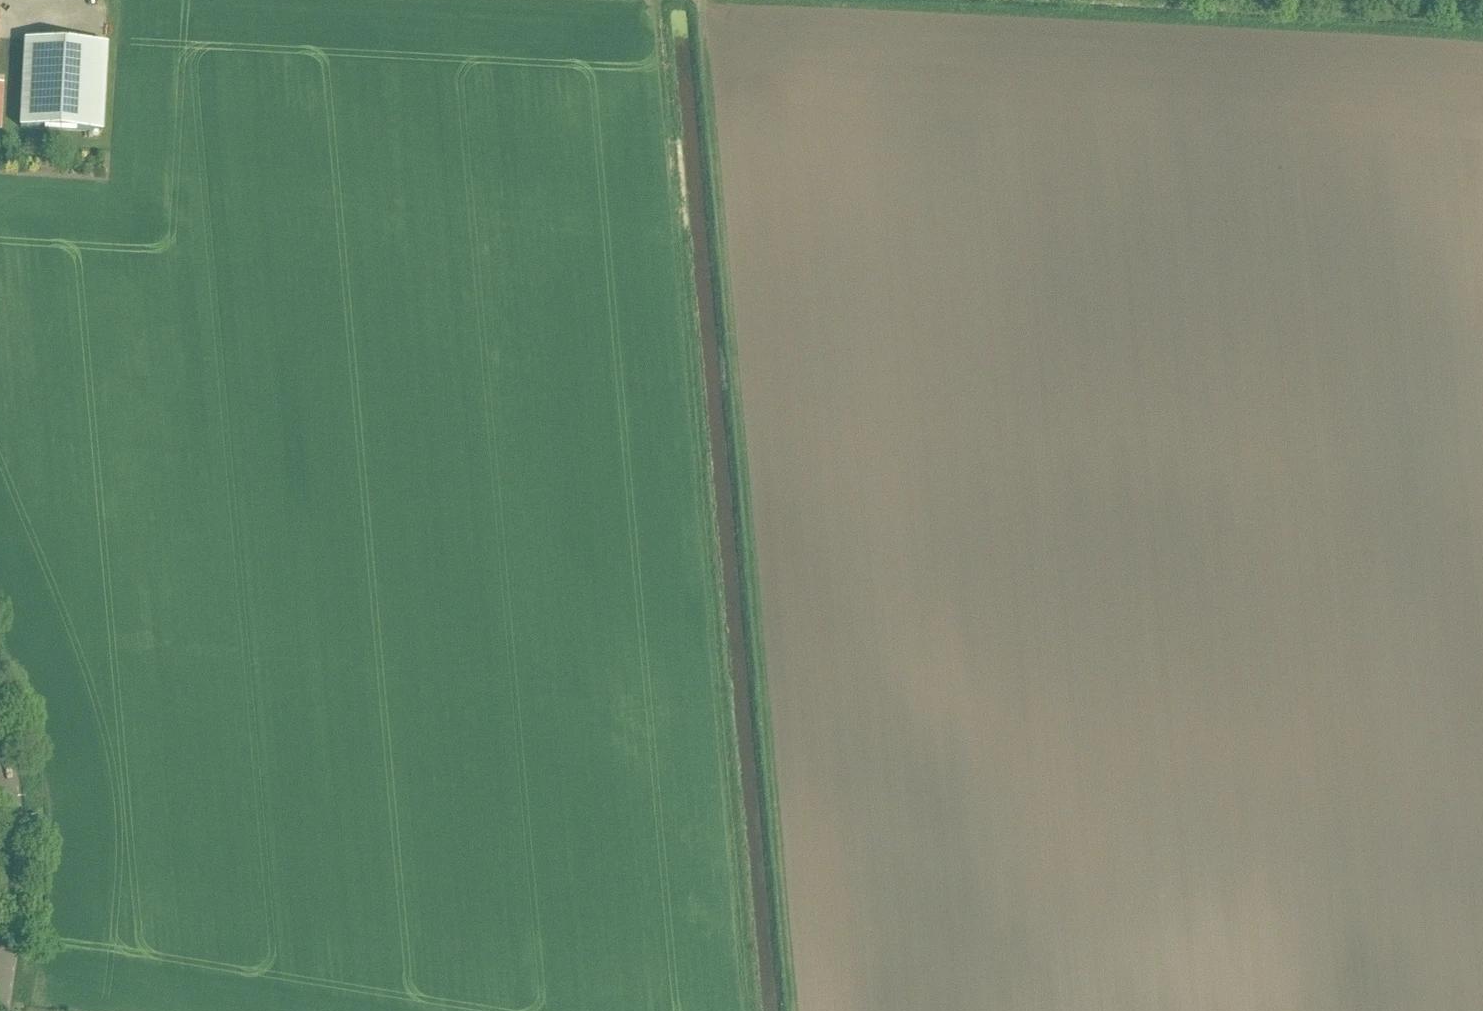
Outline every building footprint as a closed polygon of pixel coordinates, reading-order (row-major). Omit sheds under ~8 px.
[(26,41),(20,129),(100,133),(105,45),(26,41)]
